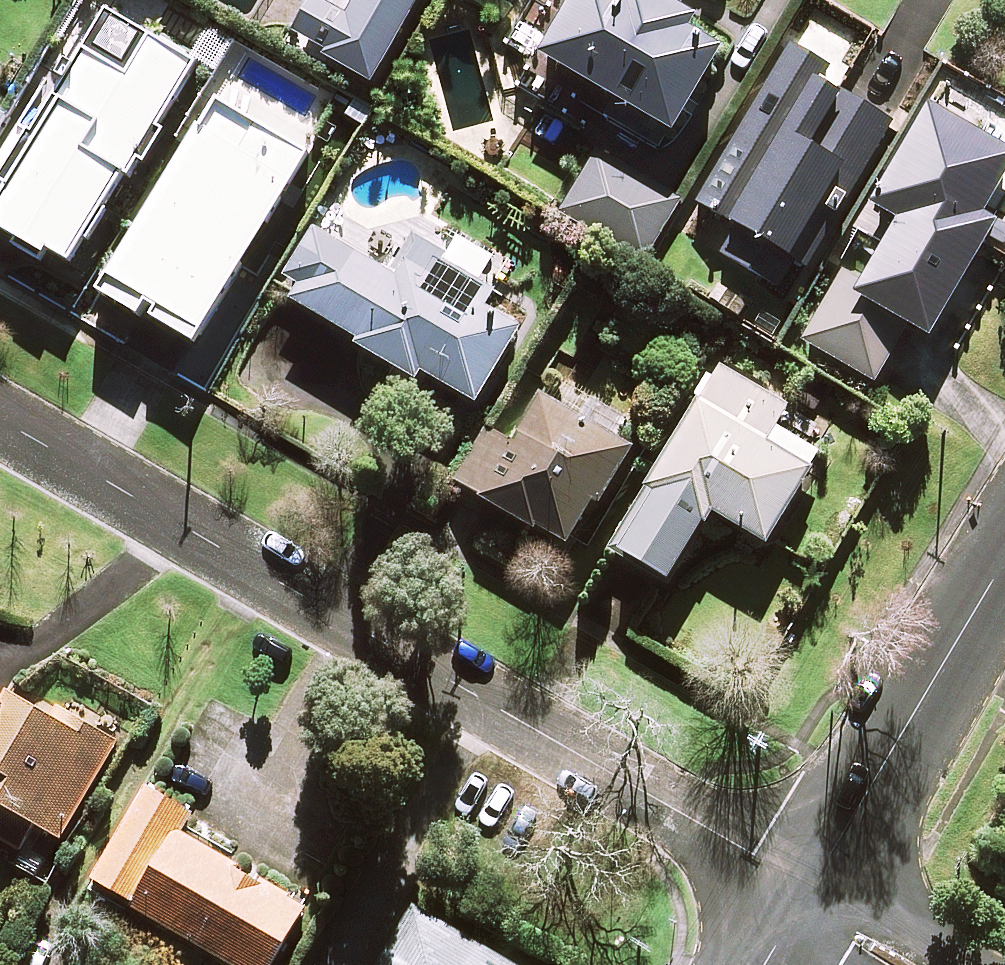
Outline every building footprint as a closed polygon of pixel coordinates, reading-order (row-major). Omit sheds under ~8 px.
[(89,11),(0,151),(0,238),(10,244),(7,249),(35,267),(43,254),(64,267),(130,163),(138,168),(159,134),(155,131),(196,66),(213,76),(233,46),(160,0),(96,0),(89,11)] [(317,57),(366,85),(415,0),(349,0),(317,57)] [(691,25),(649,0),(561,0),(528,57),(610,106),(601,119),(655,151),(716,49),(687,31),(691,25)] [(717,255),(770,288),(784,265),(798,274),(832,217),(889,124),(825,86),(833,73),(789,47),(782,59),(694,205),(733,229),(717,255)] [(238,54),(94,290),(91,295),(134,321),(137,316),(187,347),(312,142),(340,159),(359,128),(238,54)] [(925,105),(852,233),(876,246),(859,277),(842,267),(799,342),(872,384),(903,329),(923,341),(990,221),(979,215),(1004,169),(1004,150),(925,105)] [(680,193),(596,148),(561,214),(645,259),(680,193)] [(293,287),(285,302),(352,341),(349,346),(410,382),(415,373),(470,406),(515,329),(482,310),(493,291),(476,281),(489,259),(453,238),(442,257),(412,240),(390,276),(311,230),(281,281),(293,287)] [(761,546),(815,453),(812,451),(828,424),(801,408),(784,437),(770,428),(785,402),(716,362),(605,550),(661,583),(703,512),(761,546)] [(625,449),(534,398),(509,444),(484,430),(452,486),(562,547),(588,499),(595,503),(625,449)] [(82,726),(38,701),(32,711),(3,695),(0,700),(0,843),(17,852),(32,826),(58,841),(114,744),(82,726)] [(144,788),(87,881),(225,964),(266,964),(301,908),(178,834),(189,816),(144,788)] [(415,907),(380,964),(511,964),(415,907)]
